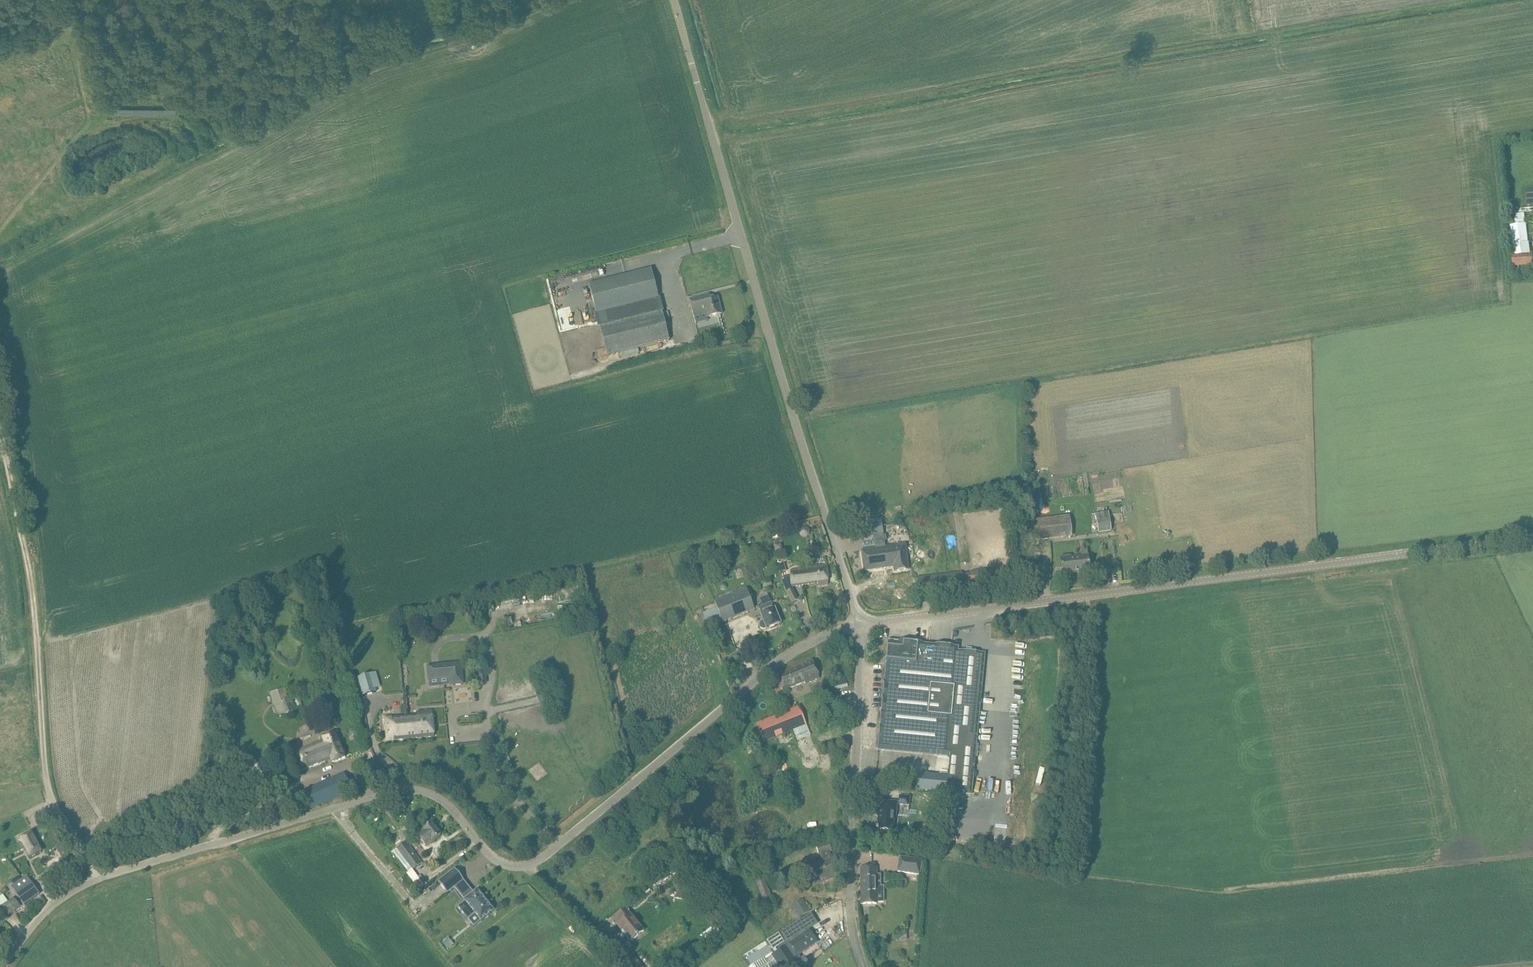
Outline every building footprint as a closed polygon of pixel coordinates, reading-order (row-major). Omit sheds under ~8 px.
[(409,3),(404,11),(405,12),(404,14),(408,16),(409,14),(412,15),(416,8),(409,3)] [(1525,225),(1511,226),(1513,245),(1527,243),(1525,225)] [(1532,254),(1512,256),(1513,267),(1532,265),(1532,258),(1532,254)] [(668,311),(662,313),(662,311),(663,311),(660,298),(658,298),(651,269),(589,284),(596,313),(594,314),(598,327),(600,327),(607,356),(669,340),(664,319),(669,317),(668,311)] [(705,312),(706,318),(722,314),(717,298),(710,300),(709,295),(690,300),(694,315),(705,312)] [(1106,505),(1095,507),(1096,511),(1101,510),(1101,513),(1097,513),(1099,531),(1111,530),(1108,511),(1107,512),(1106,505)] [(1045,539),(1071,536),(1069,516),(1036,520),(1036,516),(1030,517),(1032,539),(1045,538),(1045,539)] [(909,569),(907,560),(905,545),(886,547),(881,519),(857,523),(859,540),(876,538),(878,548),(861,551),(864,571),(893,567),(894,572),(909,569)] [(1060,557),(1061,564),(1063,574),(1090,571),(1088,555),(1087,549),(1080,550),(1081,556),(1071,558),(1070,555),(1060,557)] [(818,587),(828,585),(825,565),(789,571),(792,587),(818,583),(818,587)] [(780,574),(787,573),(786,566),(778,567),(780,574)] [(1022,579),(1021,571),(1007,573),(1008,580),(1022,579)] [(799,600),(793,589),(786,593),(792,603),(799,600)] [(715,603),(717,608),(722,622),(754,610),(747,590),(715,603)] [(767,628),(767,629),(781,624),(774,609),(772,603),(771,603),(768,595),(759,598),(763,606),(758,608),(764,621),(761,622),(759,625),(760,628),(764,630),(767,628)] [(883,695),(980,705),(985,654),(958,651),(958,647),(889,641),(883,695)] [(812,659),(776,674),(777,677),(771,680),(777,693),(807,681),(808,683),(820,678),(812,659)] [(462,662),(426,666),(428,681),(448,679),(449,687),(464,685),(462,662)] [(358,678),(363,696),(377,693),(372,674),(358,678)] [(845,677),(833,680),(835,690),(848,687),(845,677)] [(281,702),(281,703),(286,714),(293,711),(284,688),(270,694),(274,705),(281,702)] [(971,795),(980,705),(883,695),(878,750),(950,757),(948,777),(925,775),(923,790),(943,792),(971,795)] [(764,742),(792,730),(797,741),(810,735),(806,724),(799,707),(756,724),(764,742)] [(406,717),(408,739),(434,737),(432,711),(416,713),(417,716),(406,717)] [(406,717),(385,719),(387,741),(408,739),(406,717)] [(296,752),(299,762),(303,771),(325,762),(324,760),(330,758),(332,763),(345,758),(335,733),(323,738),(324,741),(296,752)] [(304,793),(310,808),(352,789),(345,775),(304,793)] [(909,805),(910,797),(900,796),(899,804),(909,805)] [(897,802),(888,801),(878,800),(877,813),(879,813),(877,828),(876,828),(876,830),(886,831),(893,832),(894,817),(896,817),(897,802)] [(368,820),(373,817),(370,811),(365,814),(368,820)] [(426,847),(433,842),(441,835),(432,824),(417,835),(426,847)] [(41,852),(31,832),(21,838),(31,857),(41,852)] [(828,880),(829,880),(838,876),(829,852),(832,851),(828,841),(818,845),(823,859),(803,866),(810,885),(828,878),(828,880)] [(390,853),(418,890),(426,884),(415,869),(422,863),(406,842),(397,849),(390,853)] [(63,847),(58,851),(64,861),(69,858),(63,847)] [(897,872),(920,876),(922,860),(899,857),(897,872)] [(457,864),(440,877),(449,889),(466,876),(457,864)] [(883,886),(876,886),(877,869),(861,870),(862,903),(876,902),(884,902),(883,886)] [(24,904),(39,894),(31,883),(16,893),(24,904)] [(466,897),(459,902),(464,909),(466,908),(470,914),(476,910),(482,917),(494,907),(479,886),(475,889),(472,885),(465,890),(468,894),(466,896),(466,897)] [(692,899),(693,889),(677,888),(676,897),(692,899)] [(1,920),(14,911),(20,906),(14,898),(8,902),(3,895),(0,897),(0,918),(1,920)] [(791,906),(796,914),(798,919),(810,911),(803,899),(791,906)] [(618,926),(624,934),(631,942),(644,931),(626,909),(616,917),(621,923),(618,926)] [(798,927),(803,934),(784,947),(782,944),(766,955),(772,963),(793,949),(797,955),(817,942),(808,930),(807,931),(802,924),(798,927)] [(913,931),(907,931),(898,932),(898,941),(907,941),(907,938),(913,938),(913,931)] [(613,958),(620,966),(643,966),(627,947),(613,958)] [(764,956),(759,949),(751,954),(756,962),(764,956)]
